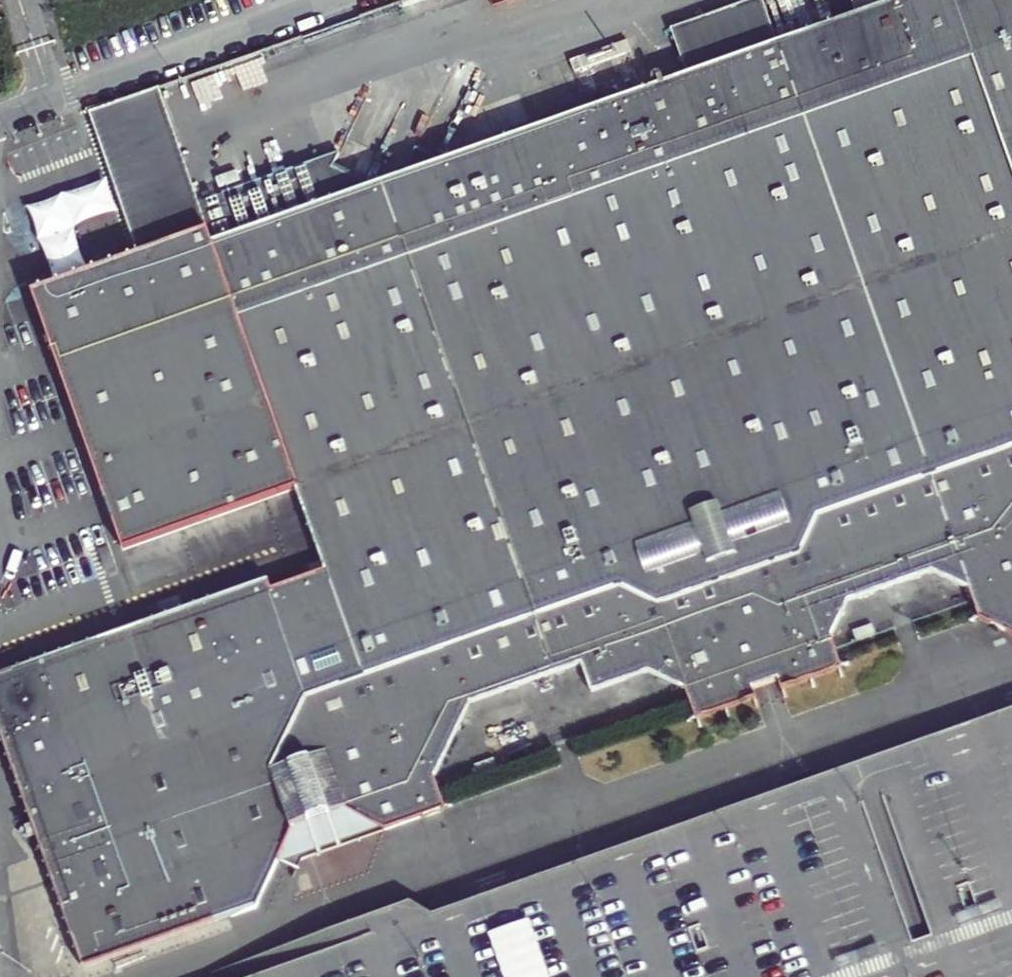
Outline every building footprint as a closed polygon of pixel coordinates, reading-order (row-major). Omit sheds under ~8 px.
[(40,310),(125,569),(297,509),(324,579),(127,649),(20,686),(0,694),(0,770),(78,976),(120,976),(260,928),(273,898),(320,881),(374,861),(454,832),(444,806),(475,734),(596,691),(605,721),(661,702),(699,717),(708,744),(769,722),(764,710),(772,708),(789,703),(793,713),(853,693),(845,667),(861,632),(968,594),(984,641),(1011,650),(1011,0),(945,0),(777,57),(760,8),(670,39),(687,87),(215,247),(165,106),(95,130),(147,272),(40,310)] [(956,734),(434,919),(411,904),(370,920),(376,939),(268,976),(1011,976),(1011,714),(956,734)]
